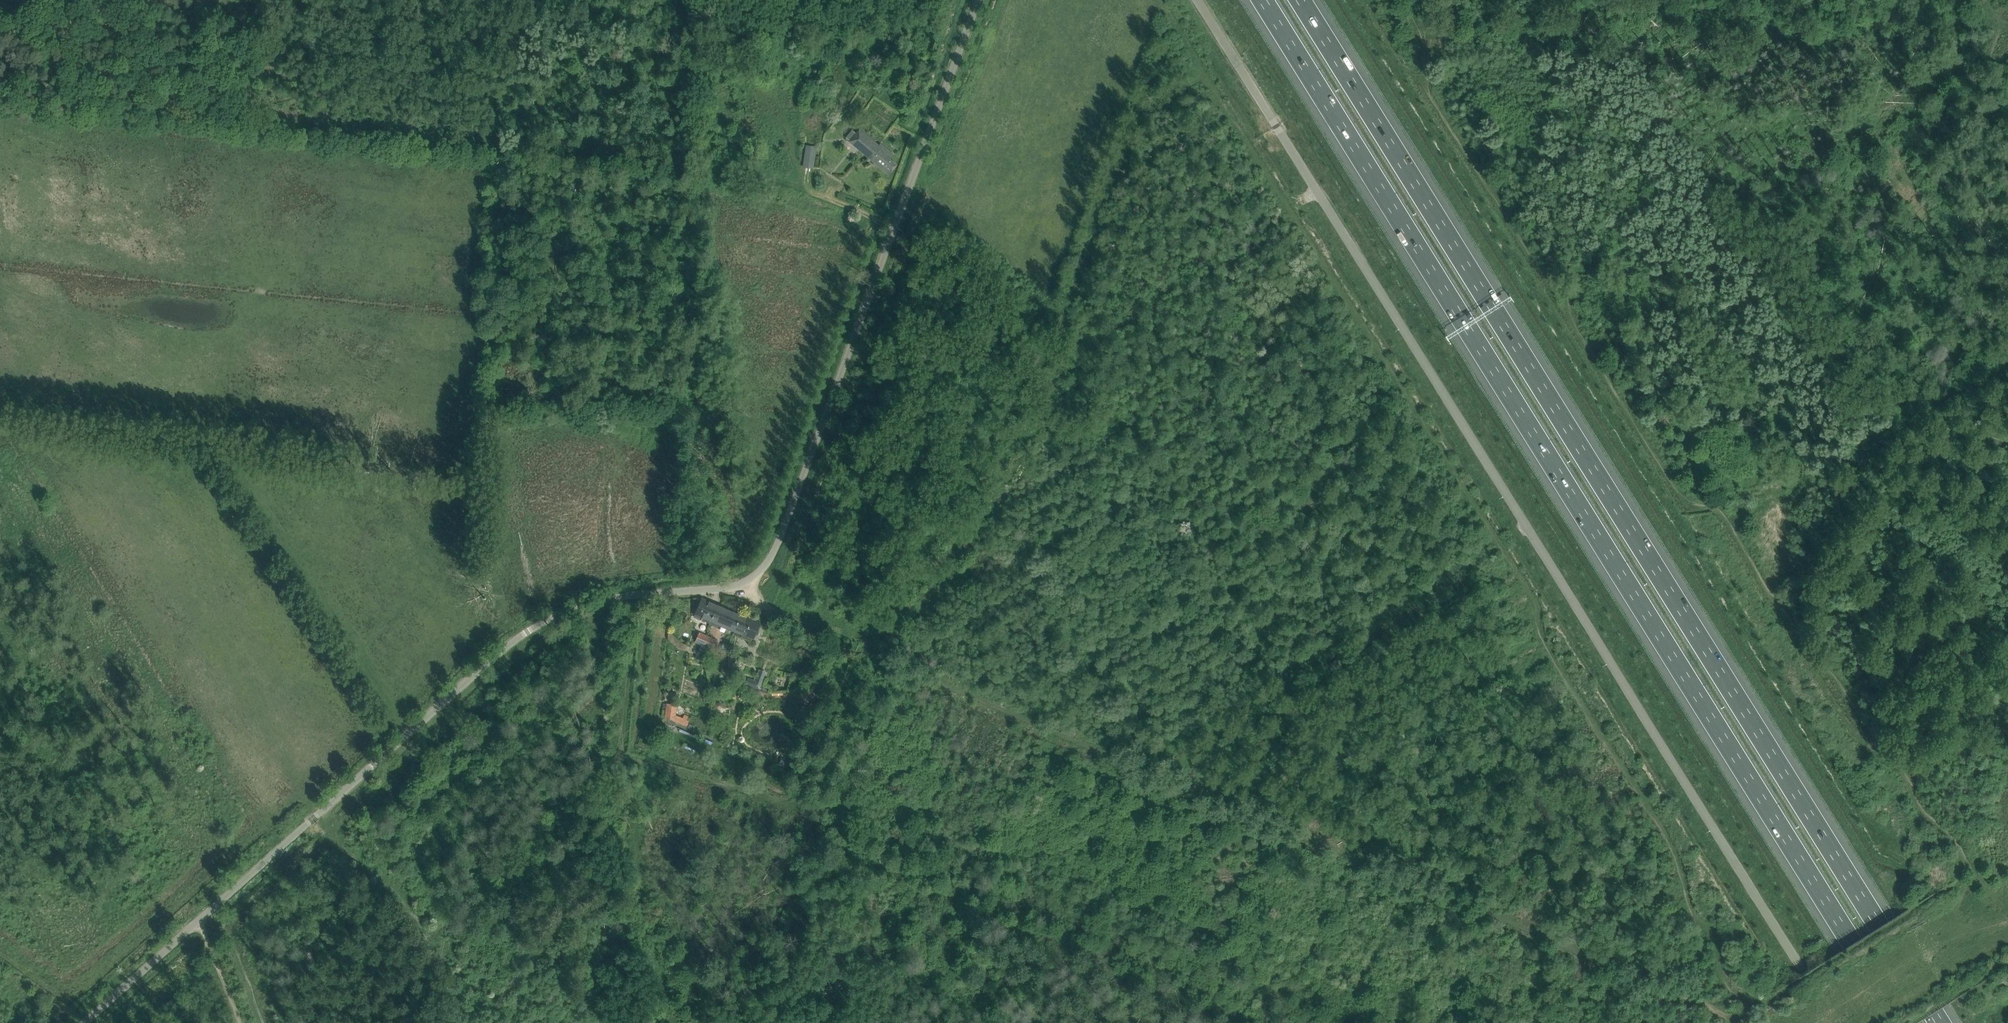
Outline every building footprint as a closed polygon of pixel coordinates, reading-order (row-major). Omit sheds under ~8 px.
[(845,137),(850,141),(856,134),(852,130),(845,137)] [(856,134),(850,141),(860,150),(868,156),(870,158),(872,160),(881,168),(889,174),(896,165),(889,159),(893,155),(885,148),(880,144),(879,146),(859,130),(856,134)] [(806,145),(803,167),(814,168),(816,146),(806,145)] [(709,623),(717,606),(702,599),(698,609),(694,617),(709,623)] [(717,606),(709,623),(717,627),(719,624),(734,631),(733,634),(741,616),(717,606)] [(741,616),(733,634),(750,641),(752,638),(753,639),(755,633),(759,623),(741,616)] [(699,650),(707,653),(707,652),(709,647),(704,645),(707,637),(699,633),(695,643),(701,645),(699,650)] [(707,637),(704,645),(709,647),(712,648),(715,640),(707,637)] [(745,684),(759,690),(766,672),(759,670),(757,675),(756,675),(753,680),(748,678),(745,684)] [(666,703),(665,717),(687,727),(691,717),(684,714),(682,718),(676,715),(677,705),(666,703)] [(793,720),(803,725),(806,719),(807,719),(811,710),(800,705),(793,720)] [(779,764),(787,768),(790,760),(782,757),(779,764)]
